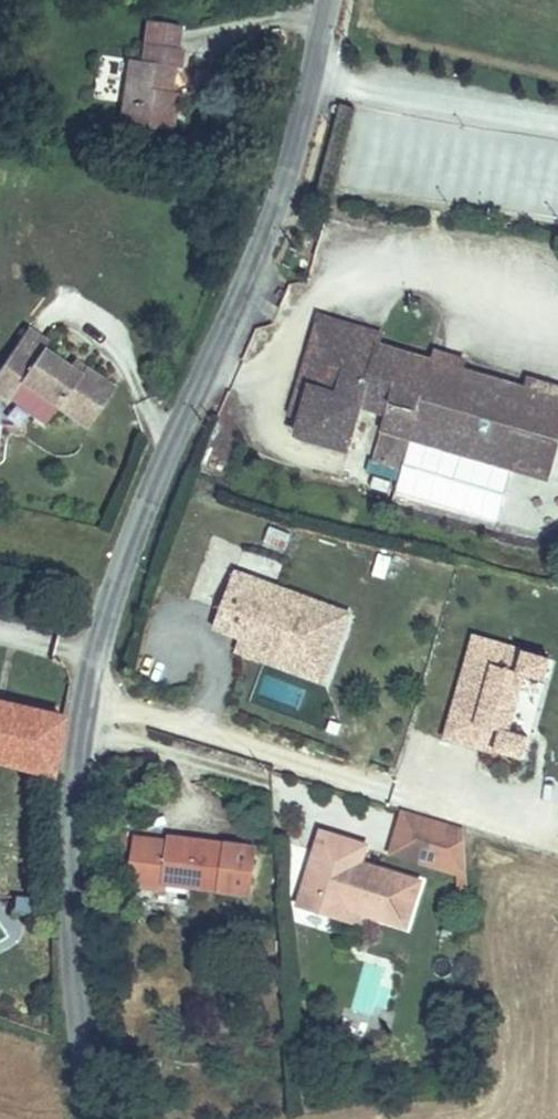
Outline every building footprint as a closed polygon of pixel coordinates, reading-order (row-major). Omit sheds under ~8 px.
[(150,22),(180,22),(180,11),(150,8),(150,22)] [(179,31),(180,22),(150,22),(149,28),(179,31)] [(184,31),(179,31),(149,28),(142,27),(140,45),(128,46),(122,112),(175,117),(178,80),(172,80),(175,49),(183,48),(184,31)] [(385,114),(370,180),(557,221),(557,152),(385,114)] [(331,335),(379,347),(383,336),(323,321),(307,370),(321,374),(331,335)] [(120,392),(91,371),(86,378),(75,371),(49,352),(55,345),(35,331),(14,360),(34,374),(27,383),(65,410),(94,431),(120,392)] [(534,390),(468,371),(434,363),(379,347),(331,335),(321,374),(307,370),(302,393),(315,397),(307,424),(305,436),(360,452),(375,398),(396,403),(391,426),(393,427),(384,458),(411,465),(419,434),(557,472),(557,397),(534,390)] [(434,363),(468,371),(471,360),(438,350),(434,363)] [(91,371),(81,363),(75,371),(86,378),(91,371)] [(534,390),(557,397),(557,382),(537,376),(534,390)] [(65,410),(27,383),(14,401),(52,428),(65,410)] [(293,420),(307,424),(315,397),(302,393),(293,420)] [(269,527),(265,542),(284,547),(288,532),(269,527)] [(316,666),(336,610),(238,574),(217,630),(244,640),(316,666)] [(316,666),(244,640),(240,652),(328,685),(353,616),(336,610),(316,666)] [(497,666),(502,646),(478,639),(473,659),(497,666)] [(512,732),(517,712),(511,710),(516,694),(522,695),(528,675),(548,681),(554,660),(502,646),(497,666),(473,659),(451,738),(527,760),(532,738),(512,732)] [(60,760),(68,705),(0,689),(0,746),(60,760)] [(517,712),(522,695),(516,694),(511,710),(517,712)] [(381,854),(448,874),(446,826),(394,811),(381,854)] [(287,896),(390,927),(405,886),(346,867),(349,847),(308,834),(287,896)] [(233,900),(240,855),(154,844),(154,848),(116,845),(113,890),(145,894),(149,888),(233,900)]
